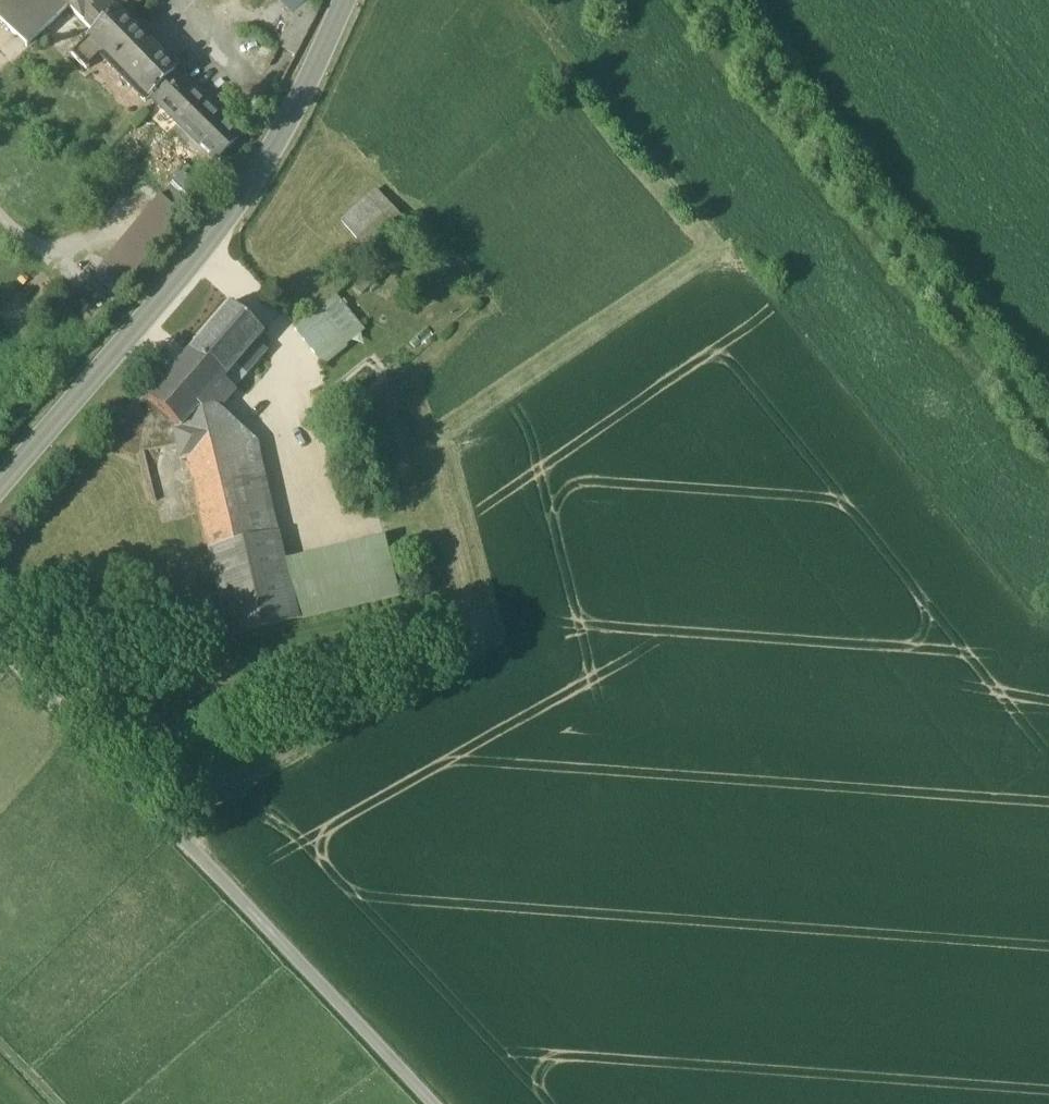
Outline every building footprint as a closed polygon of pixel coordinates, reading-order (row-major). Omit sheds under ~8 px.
[(60,0),(0,0),(0,18),(29,45),(68,8),(60,0)] [(68,8),(93,34),(94,34),(114,15),(128,1),(134,8),(142,0),(60,0),(68,8)] [(308,0),(277,0),(293,16),(309,1),(308,0)] [(114,15),(94,34),(93,34),(85,41),(100,57),(145,103),(151,97),(174,74),(121,20),(120,21),(114,15)] [(85,41),(71,55),(86,70),(100,57),(85,41)] [(174,74),(151,97),(156,101),(179,79),(175,74),(174,74)] [(179,79),(156,101),(216,161),(239,138),(179,79)] [(168,186),(181,199),(195,184),(181,172),(168,186)] [(376,190),(341,222),(366,251),(402,218),(376,190)] [(183,216),(159,197),(104,264),(127,284),(183,216)] [(362,330),(328,292),(292,325),(326,362),(362,330)] [(263,332),(232,303),(214,323),(226,333),(215,346),(235,365),(263,332)] [(235,365),(215,346),(226,333),(214,323),(188,349),(222,380),(229,372),(235,365)] [(222,380),(188,349),(139,402),(173,433),(190,415),(198,406),(222,380)] [(242,383),(229,372),(222,380),(198,406),(218,409),(242,383)] [(198,406),(190,415),(200,447),(187,463),(193,478),(234,469),(239,496),(249,540),(275,534),(252,441),(218,409),(198,406)] [(234,469),(193,478),(199,505),(239,496),(234,469)] [(239,496),(199,505),(209,549),(249,540),(239,496)] [(249,540),(209,549),(228,637),(295,622),(281,563),(275,534),(249,540)] [(379,539),(281,563),(295,622),(393,598),(379,539)]
